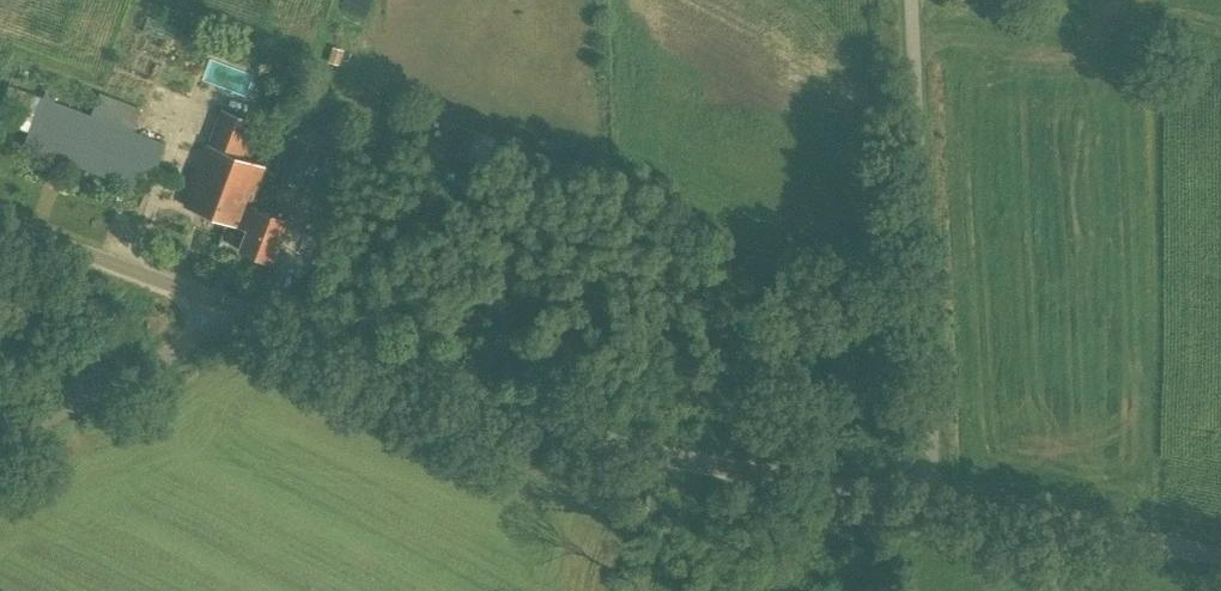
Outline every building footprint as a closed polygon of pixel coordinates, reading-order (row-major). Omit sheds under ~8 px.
[(9,85),(0,110),(0,121),(30,132),(25,146),(147,192),(165,143),(132,130),(142,107),(97,93),(89,113),(54,100),(57,93),(46,90),(44,96),(43,97),(9,85)] [(248,200),(251,203),(265,168),(242,159),(256,122),(223,109),(186,204),(228,220),(236,196),(248,200)] [(251,203),(248,200),(236,196),(228,220),(249,229),(240,250),(272,263),(288,221),(246,205),(248,202),(251,203)]
